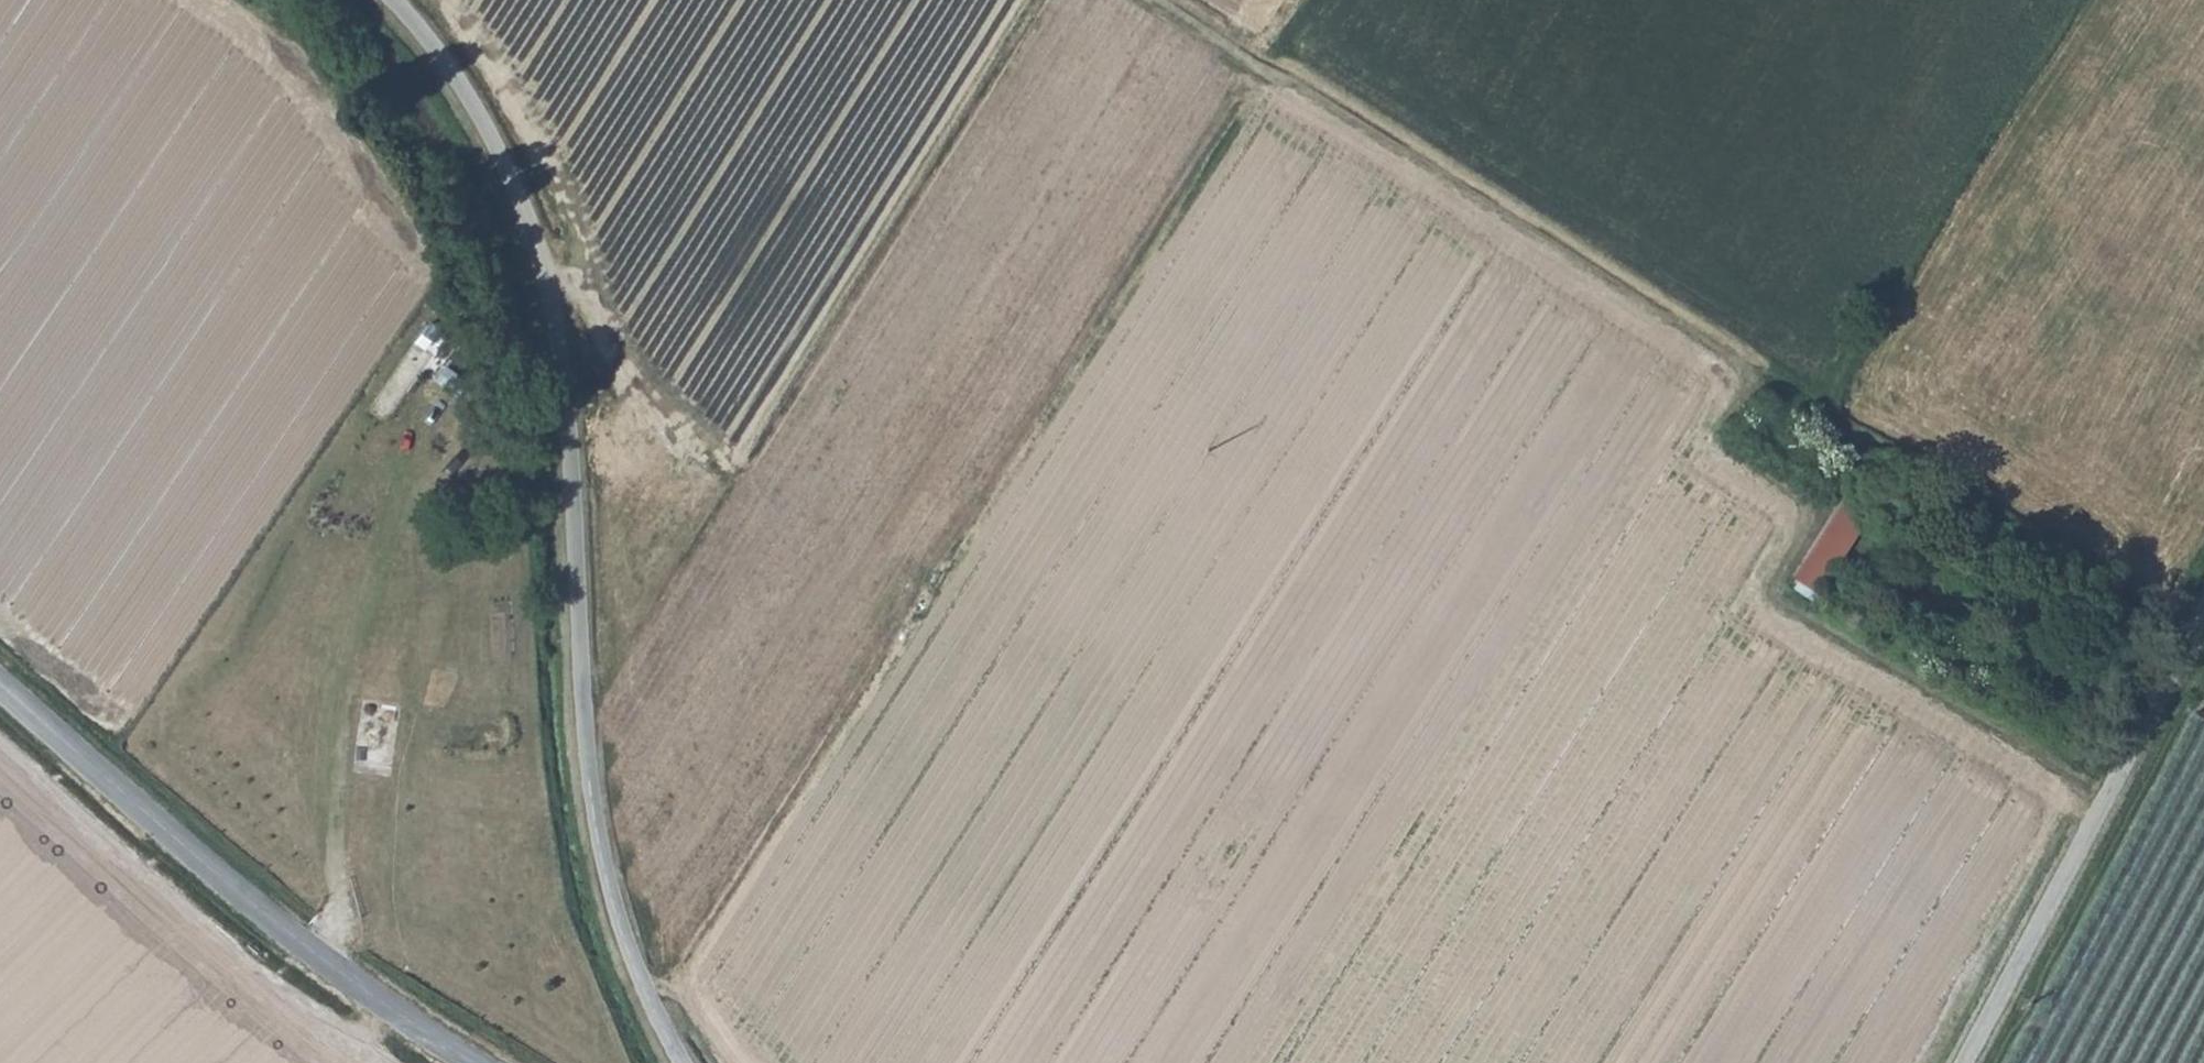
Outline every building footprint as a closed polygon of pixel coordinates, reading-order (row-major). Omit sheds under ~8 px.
[(1883,488),(1857,472),(1786,582),(1812,598),(1883,488)]
